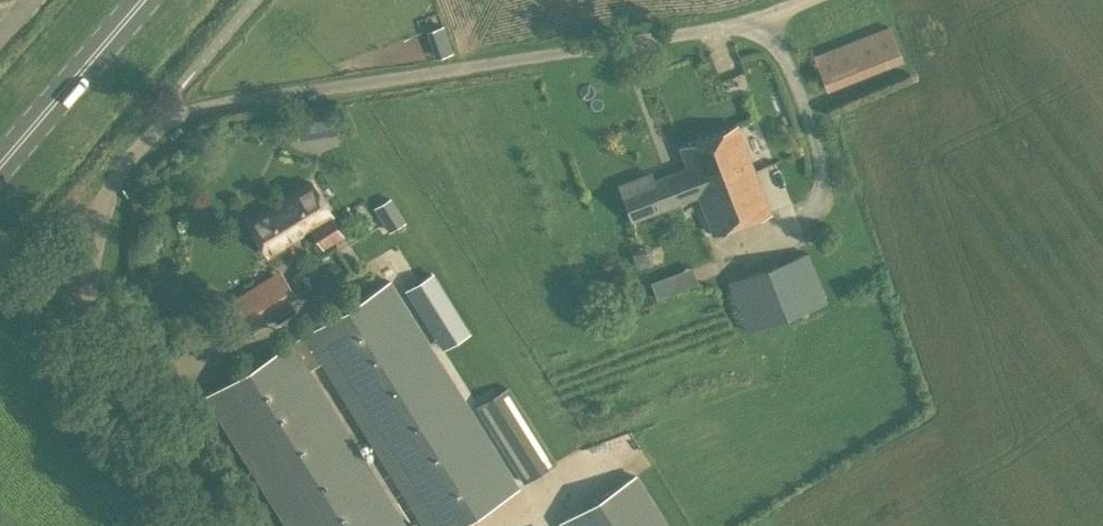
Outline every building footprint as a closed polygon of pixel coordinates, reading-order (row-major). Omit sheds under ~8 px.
[(428,28),(435,55),(453,51),(446,23),(428,28)] [(905,64),(892,28),(812,58),(825,94),(905,64)] [(313,134),(316,146),(341,141),(337,124),(299,132),(300,137),(313,134)] [(736,125),(682,146),(699,193),(713,231),(769,210),(736,125)] [(699,193),(682,146),(680,147),(687,166),(621,191),(632,219),(699,193)] [(351,233),(347,227),(354,223),(326,178),(260,219),(280,250),(327,221),(335,234),(339,232),(343,238),(351,233)] [(374,205),(389,230),(407,220),(393,195),(374,205)] [(383,225),(358,237),(378,278),(403,265),(383,225)] [(726,282),(745,332),(827,300),(808,251),(726,282)] [(658,296),(700,281),(694,264),(652,279),(658,296)] [(249,320),(296,298),(283,270),(236,292),(249,320)] [(437,333),(461,318),(432,271),(407,286),(437,333)] [(256,363),(204,394),(286,525),(407,525),(309,369),(324,359),(428,525),(454,525),(467,518),(519,486),(391,280),(339,311),(256,363)] [(475,406),(524,483),(556,462),(508,385),(475,406)] [(636,473),(558,522),(561,525),(670,525),(636,473)]
